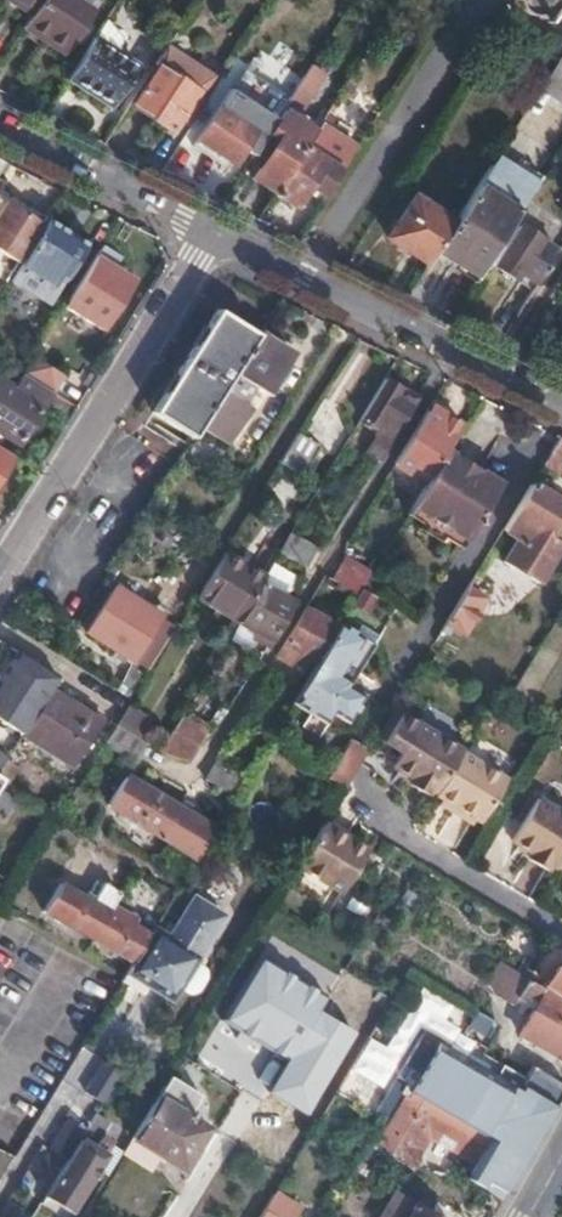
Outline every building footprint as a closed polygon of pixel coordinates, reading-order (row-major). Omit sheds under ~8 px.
[(30,15),(40,0),(7,0),(30,15)] [(22,28),(65,55),(92,12),(73,0),(40,0),(30,15),(22,28)] [(525,3),(526,11),(529,14),(536,17),(544,17),(551,22),(561,8),(561,0),(520,0),(525,3)] [(93,39),(68,77),(112,105),(137,67),(93,39)] [(166,47),(154,66),(157,69),(132,109),(172,135),(179,124),(185,114),(191,115),(201,99),(197,96),(210,75),(195,66),(193,69),(180,61),(182,57),(166,47)] [(540,87),(561,101),(561,53),(540,87)] [(320,72),(310,66),(295,88),(306,94),(320,72)] [(338,96),(346,101),(356,87),(347,81),(338,96)] [(228,91),(206,126),(196,142),(230,164),(239,149),(251,156),(275,120),(228,91)] [(185,114),(179,124),(184,127),(191,115),(185,114)] [(246,186),(270,200),(311,137),(277,116),(275,120),(251,156),(243,169),(253,175),(248,183),(246,186)] [(311,137),(270,200),(286,210),(300,190),(303,183),(312,188),(314,190),(348,137),(322,121),(311,137)] [(314,190),(324,196),(358,143),(348,137),(314,190)] [(433,252),(476,278),(538,183),(495,156),(454,221),(433,252)] [(243,169),(237,177),(248,183),(253,175),(243,169)] [(303,183),(300,190),(307,194),(312,188),(303,183)] [(3,255),(17,263),(44,221),(30,213),(0,195),(0,253),(3,255)] [(387,239),(425,265),(433,252),(454,221),(415,196),(387,239)] [(86,244),(49,221),(14,279),(51,302),(86,244)] [(492,266),(532,291),(557,253),(517,228),(492,266)] [(103,246),(64,307),(103,331),(135,281),(114,267),(121,257),(103,246)] [(228,381),(258,334),(217,309),(152,412),(192,437),(200,425),(228,381)] [(292,355),(258,334),(228,381),(200,425),(228,442),(250,407),(231,395),(241,380),(268,396),(292,355)] [(7,368),(20,376),(22,373),(31,358),(35,352),(22,344),(7,368)] [(59,376),(31,358),(22,373),(50,391),(59,376)] [(15,383),(12,389),(0,383),(0,431),(17,442),(50,391),(22,373),(20,376),(15,383)] [(402,386),(385,376),(360,416),(378,426),(382,420),(389,424),(374,448),(382,453),(414,401),(399,392),(402,386)] [(399,392),(414,401),(418,395),(402,386),(399,392)] [(408,469),(411,465),(418,454),(437,465),(444,453),(463,423),(445,413),(442,419),(425,409),(393,461),(408,469)] [(319,445),(298,433),(280,460),(302,473),(319,445)] [(558,436),(541,465),(557,474),(561,465),(561,439),(558,436)] [(430,476),(410,509),(465,542),(499,487),(444,453),(437,465),(430,476)] [(418,454),(411,465),(430,476),(437,465),(418,454)] [(254,502),(268,510),(290,474),(277,466),(254,502)] [(500,532),(514,540),(501,562),(535,583),(559,544),(548,538),(561,514),(561,502),(530,482),(500,532)] [(254,502),(224,550),(242,561),(265,525),(272,512),(268,510),(254,502)] [(291,532),(278,553),(305,568),(317,547),(291,532)] [(222,552),(195,595),(237,620),(241,613),(259,584),(264,577),(222,552)] [(343,558),(331,579),(357,595),(358,592),(369,574),(343,558)] [(444,625),(452,629),(464,636),(486,599),(483,598),(492,582),(476,572),(444,625)] [(259,584),(241,613),(259,623),(252,635),(267,644),(292,601),(259,584)] [(88,633),(132,660),(158,616),(115,588),(88,633)] [(300,654),(315,664),(338,625),(305,607),(275,656),(292,666),(300,654)] [(158,616),(132,660),(141,666),(168,621),(158,616)] [(168,621),(141,666),(145,669),(172,624),(168,621)] [(338,625),(315,664),(292,702),(326,722),(332,712),(347,721),(363,694),(348,685),(373,644),(339,623),(338,625)] [(444,625),(434,640),(442,645),(452,629),(444,625)] [(22,735),(58,678),(17,652),(0,679),(0,721),(22,735)] [(51,689),(22,735),(72,765),(101,720),(51,689)] [(436,792),(460,751),(461,749),(398,711),(381,740),(400,750),(391,765),(412,777),(408,785),(426,796),(431,789),(436,792)] [(117,723),(104,743),(134,762),(135,761),(146,742),(117,723)] [(174,724),(158,750),(191,759),(197,737),(199,731),(174,724)] [(349,739),(334,764),(326,777),(343,788),(350,776),(359,763),(366,750),(349,739)] [(504,777),(460,751),(436,792),(436,793),(454,804),(451,811),(469,822),(472,815),(479,820),(504,777)] [(202,778),(208,782),(233,797),(245,777),(213,759),(203,776),(202,778)] [(108,804),(114,808),(133,777),(127,773),(108,804)] [(133,777),(114,808),(119,812),(138,781),(133,777)] [(138,781),(119,812),(158,836),(177,806),(138,781)] [(189,813),(214,828),(219,820),(233,797),(208,782),(189,813)] [(177,806),(158,836),(194,859),(214,828),(189,813),(187,812),(192,804),(183,797),(177,806)] [(554,864),(555,862),(561,866),(561,813),(535,797),(512,839),(530,850),(526,856),(544,868),(549,861),(554,864)] [(297,865),(341,892),(353,872),(366,850),(322,823),(297,865)] [(43,912),(91,939),(110,908),(119,893),(103,884),(94,899),(63,881),(43,912)] [(132,962),(127,970),(171,998),(222,915),(192,897),(168,937),(152,928),(150,931),(132,962)] [(91,939),(132,962),(150,931),(110,908),(91,939)] [(548,940),(538,957),(561,972),(561,948),(548,940)] [(525,975),(507,965),(492,992),(509,1003),(513,996),(525,975)] [(561,999),(525,975),(513,996),(520,1000),(523,995),(536,1003),(518,1032),(561,1057),(561,1056),(561,999)] [(235,1043),(280,1069),(301,1034),(305,1027),(240,989),(217,1025),(238,1037),(235,1043)] [(503,1062),(497,1074),(438,1040),(433,1049),(416,1040),(403,1063),(408,1066),(400,1080),(404,1082),(398,1091),(405,1095),(407,1092),(489,1140),(488,1143),(479,1159),(469,1176),(485,1186),(488,1180),(507,1191),(561,1094),(561,1083),(532,1065),(526,1076),(503,1062)] [(86,1091),(103,1101),(122,1070),(105,1060),(86,1091)] [(168,1074),(163,1083),(131,1136),(166,1158),(177,1141),(194,1151),(209,1128),(187,1115),(200,1094),(168,1074)] [(398,1091),(371,1138),(377,1142),(405,1095),(398,1091)] [(405,1095),(377,1142),(376,1144),(413,1165),(433,1132),(473,1156),(479,1159),(488,1143),(405,1095)] [(64,1165),(46,1194),(71,1210),(114,1140),(100,1132),(108,1119),(97,1112),(83,1134),(64,1165)] [(47,1155),(64,1165),(83,1134),(66,1124),(47,1155)] [(13,1156),(0,1149),(0,1177),(13,1156)] [(479,1159),(473,1156),(464,1173),(469,1176),(479,1159)] [(302,1208),(275,1192),(260,1216),(296,1216),(302,1208)] [(394,1193),(381,1216),(437,1216),(394,1193)] [(82,1216),(100,1216),(104,1211),(91,1202),(82,1216)]
